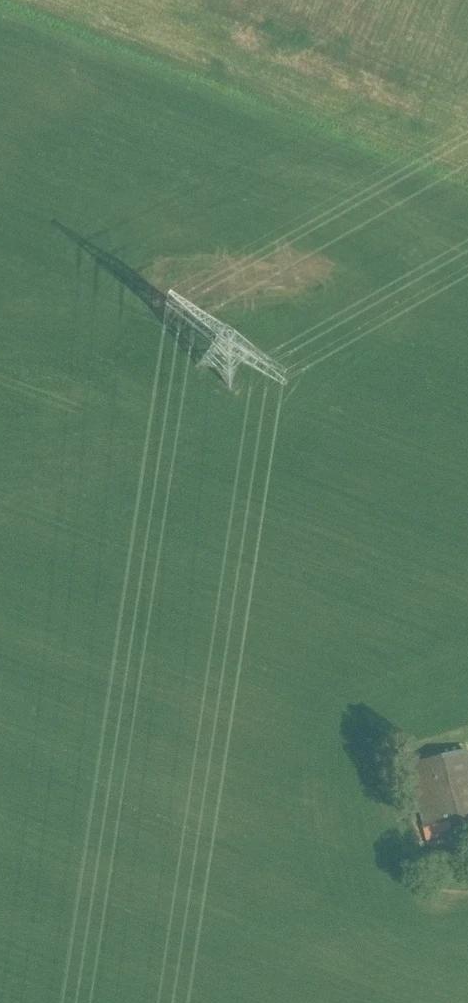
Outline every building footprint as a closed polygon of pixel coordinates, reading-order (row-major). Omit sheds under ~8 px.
[(467,750),(405,767),(426,846),(467,835),(467,753),(467,750)]
